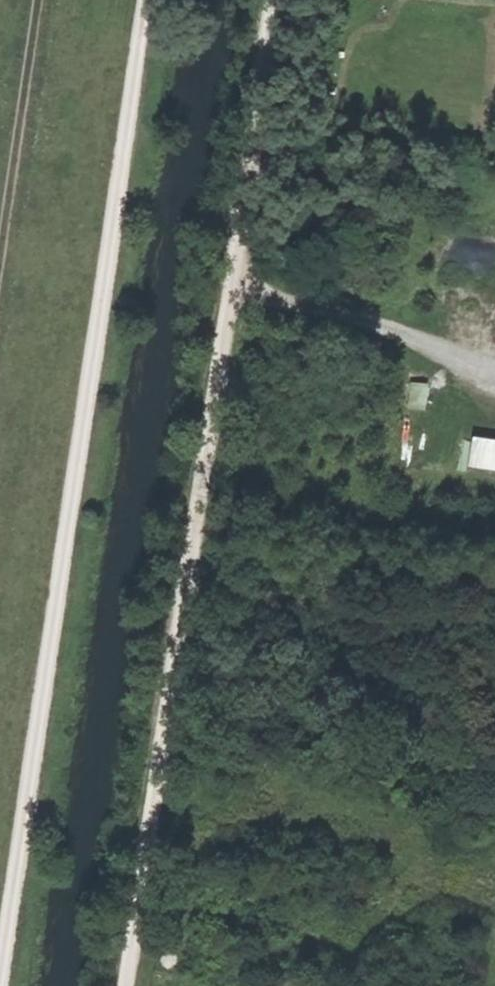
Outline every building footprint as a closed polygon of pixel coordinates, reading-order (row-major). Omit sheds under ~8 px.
[(465,435),(463,464),(494,466),(494,437),(465,435)]
